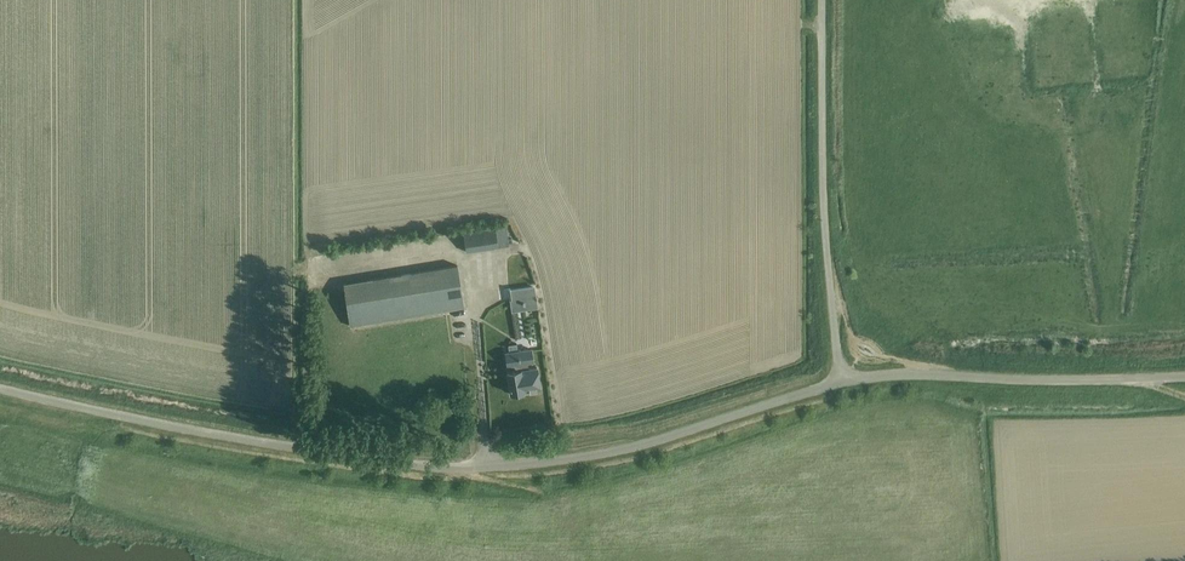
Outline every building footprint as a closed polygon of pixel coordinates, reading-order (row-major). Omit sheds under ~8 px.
[(506,228),(463,234),(466,252),(508,246),(506,228)] [(519,258),(506,258),(505,273),(518,273),(519,258)] [(457,266),(342,284),(348,326),(463,308),(457,266)] [(533,285),(508,289),(511,309),(536,305),(533,285)] [(532,314),(518,318),(523,335),(537,331),(532,314)] [(509,353),(505,354),(507,367),(514,366),(515,371),(507,372),(510,393),(512,393),(516,396),(520,395),(523,391),(540,389),(536,367),(526,368),(526,364),(531,363),(529,349),(517,351),(516,345),(511,346),(512,351),(509,352),(509,353)]
